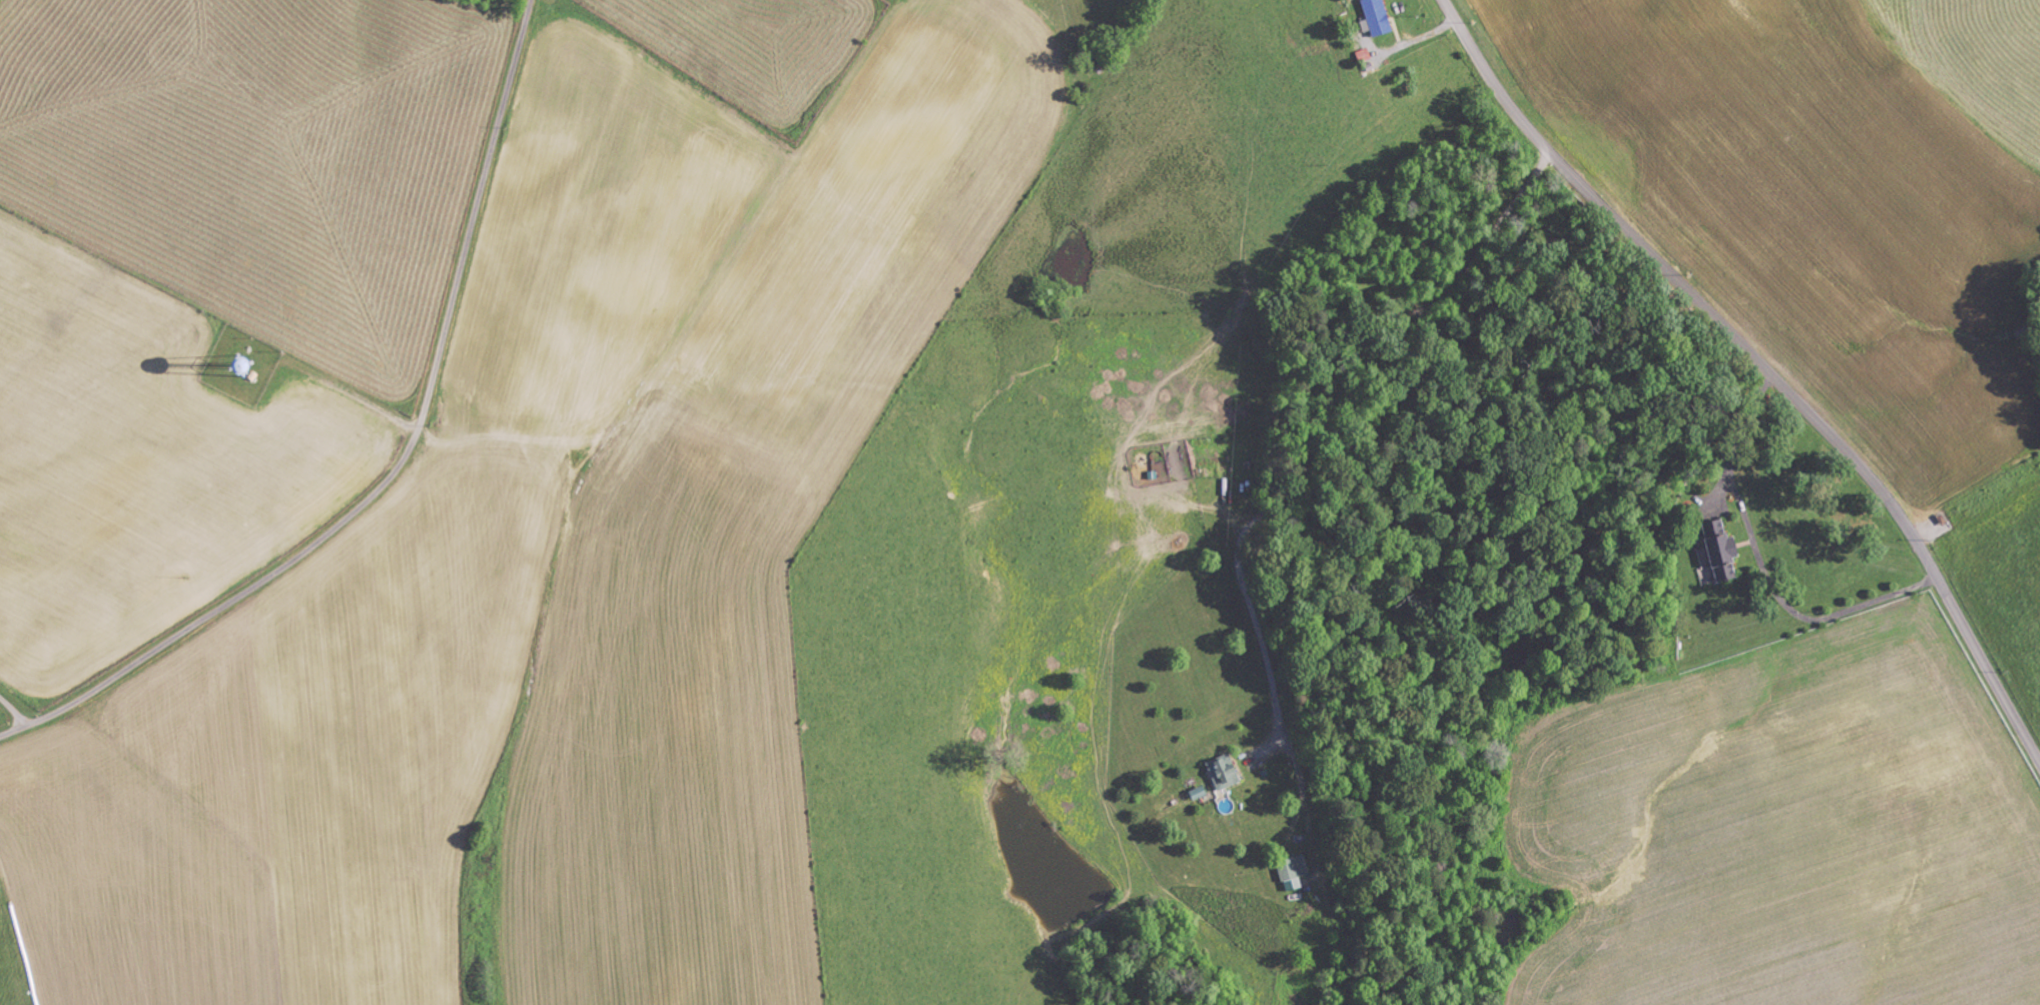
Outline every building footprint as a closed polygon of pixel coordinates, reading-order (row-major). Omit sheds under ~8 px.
[(1389,32),(1379,0),(1360,0),(1358,1),(1370,38),(1389,32)] [(1702,584),(1732,578),(1728,557),(1733,556),(1729,536),(1722,538),(1718,519),(1698,523),(1703,551),(1695,553),(1702,584)] [(1238,782),(1226,754),(1202,763),(1214,791),(1238,782)] [(1186,792),(1189,801),(1204,795),(1200,786),(1186,792)] [(1306,875),(1302,856),(1275,862),(1281,891),(1299,888),(1296,877),(1306,875)]
